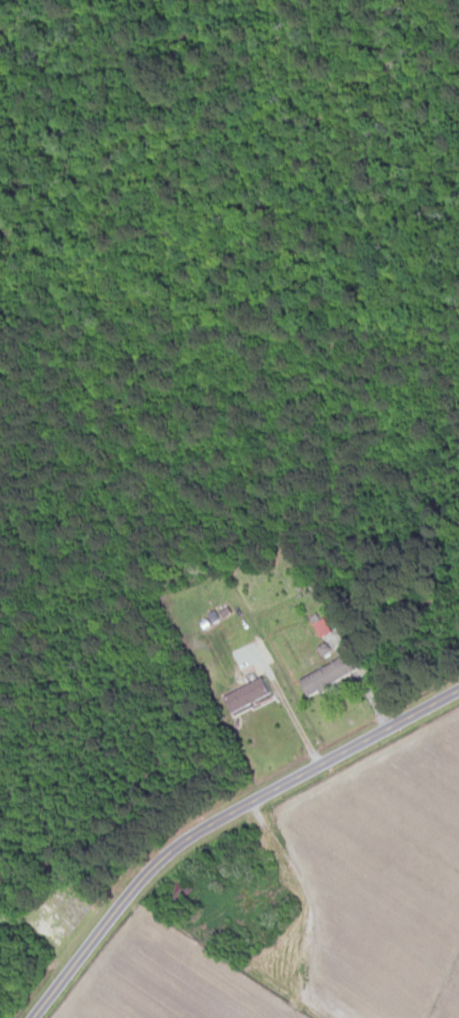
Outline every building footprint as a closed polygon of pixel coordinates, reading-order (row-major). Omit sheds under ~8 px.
[(319,639),(330,634),(325,621),(314,626),(319,639)] [(299,681),(307,698),(358,672),(350,656),(299,681)] [(232,715),(271,694),(263,678),(223,698),(232,715)] [(194,890),(182,878),(167,894),(178,906),(194,890)]
